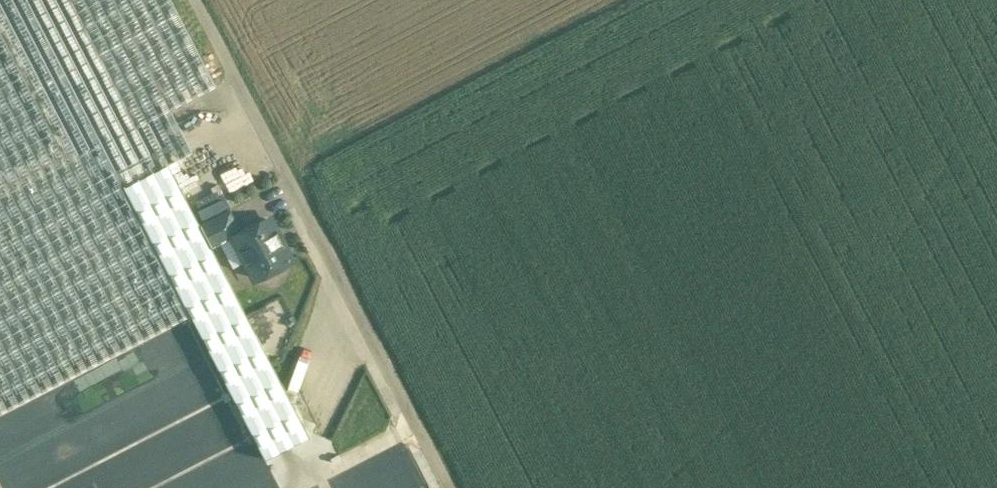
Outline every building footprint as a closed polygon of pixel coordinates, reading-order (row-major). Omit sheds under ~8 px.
[(190,315),(124,187),(28,0),(0,0),(0,413),(190,315)] [(172,0),(28,0),(124,187),(192,152),(170,109),(216,86),(172,0)] [(230,210),(198,226),(209,249),(233,236),(233,235),(241,231),(230,210)] [(241,231),(233,235),(233,236),(248,266),(247,270),(250,276),(260,279),(266,276),(268,271),(278,266),(282,267),(288,264),(291,254),(287,246),(283,244),(270,219),(266,218),(241,231)]
